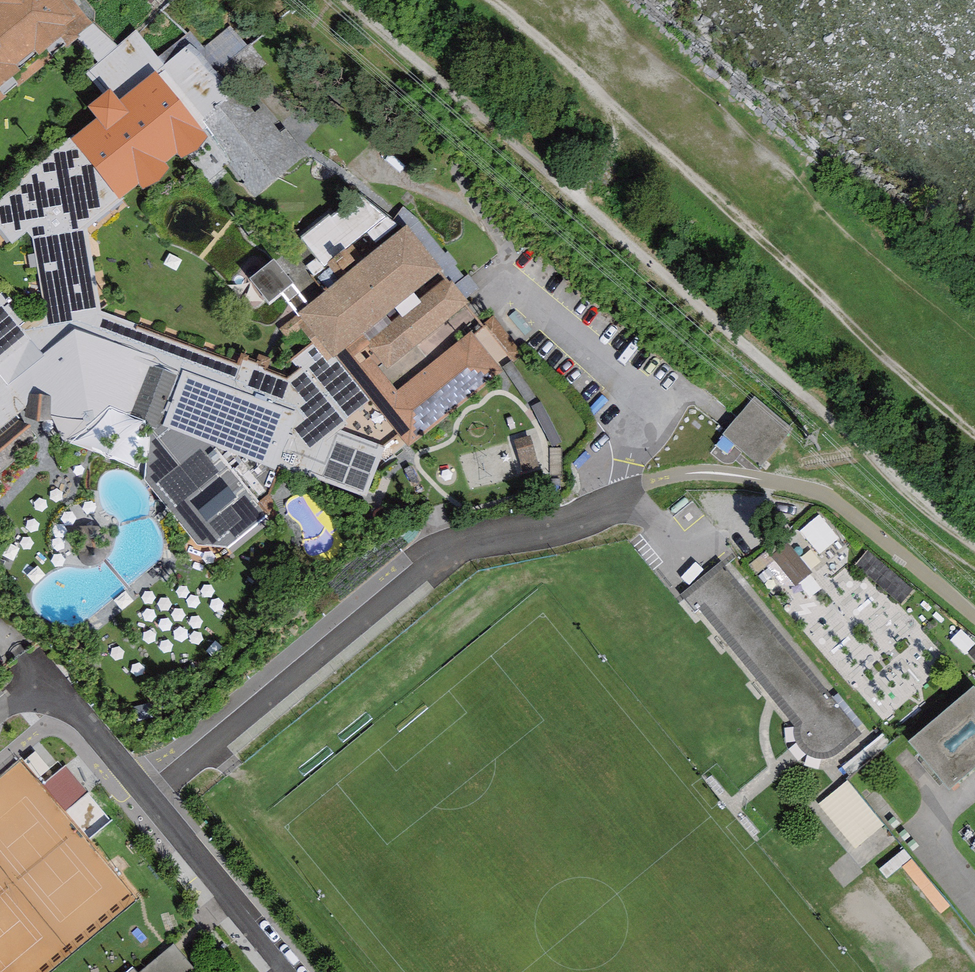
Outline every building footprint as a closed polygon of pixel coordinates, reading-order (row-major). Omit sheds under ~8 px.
[(63,35),(76,37),(91,23),(75,5),(69,10),(60,0),(0,0),(0,87),(63,35)] [(319,338),(293,361),(301,371),(291,380),(243,361),(240,369),(98,314),(86,228),(204,125),(262,192),(303,156),(284,134),(281,137),(260,113),(255,117),(228,86),(260,59),(232,27),(202,53),(192,42),(166,65),(135,29),(83,75),(109,105),(0,199),(0,233),(13,247),(27,235),(33,241),(50,320),(18,326),(0,304),(0,472),(39,441),(19,416),(29,408),(88,429),(109,409),(152,426),(144,480),(197,545),(230,550),(269,517),(258,505),(269,496),(278,471),(368,502),(387,447),(341,431),(347,426),(343,420),(369,400),(319,338)] [(376,238),(390,227),(363,194),(332,219),(330,216),(301,239),(316,258),(306,266),(329,293),(301,316),(319,338),(369,400),(409,448),(503,372),(472,333),(397,394),(353,341),(437,272),(406,234),(358,273),(339,251),(367,228),(376,238)] [(293,287),(273,263),(251,282),(270,305),(293,287)] [(466,305),(448,282),(369,345),(387,368),(466,305)] [(791,429),(755,399),(725,435),(761,465),(791,429)] [(826,554),(846,536),(826,512),(805,530),(826,554)] [(810,574),(787,545),(773,557),(796,585),(810,574)] [(858,734),(723,570),(692,595),(798,724),(797,729),(799,742),(802,748),(807,752),(819,757),(828,756),(835,754),(858,734)] [(919,746),(953,786),(974,767),(974,698),(919,746)] [(49,786),(71,808),(92,788),(70,766),(49,786)] [(853,779),(824,802),(861,848),(890,825),(853,779)] [(204,954),(179,925),(139,958),(132,950),(106,971),(182,971),(204,954)]
